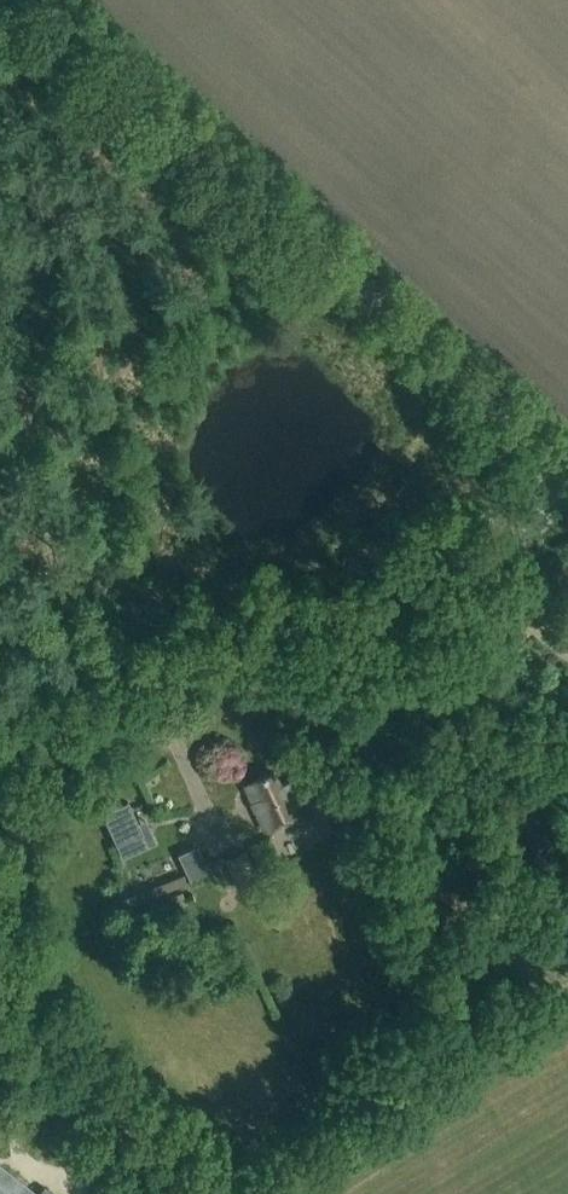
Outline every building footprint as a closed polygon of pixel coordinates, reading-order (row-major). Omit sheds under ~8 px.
[(281,787),(275,774),(247,787),(267,829),(305,812),(305,811),(315,807),(325,829),(351,817),(333,778),(307,790),(311,800),(302,805),(291,782),(281,787)] [(137,823),(127,803),(102,814),(116,845),(141,833),(137,823)] [(187,850),(198,877),(217,870),(207,842),(187,850)] [(240,890),(260,881),(247,851),(226,860),(240,890)] [(178,879),(124,901),(127,909),(182,887),(178,879)] [(0,1165),(0,1193),(53,1193),(43,1187),(38,1193),(0,1165)]
